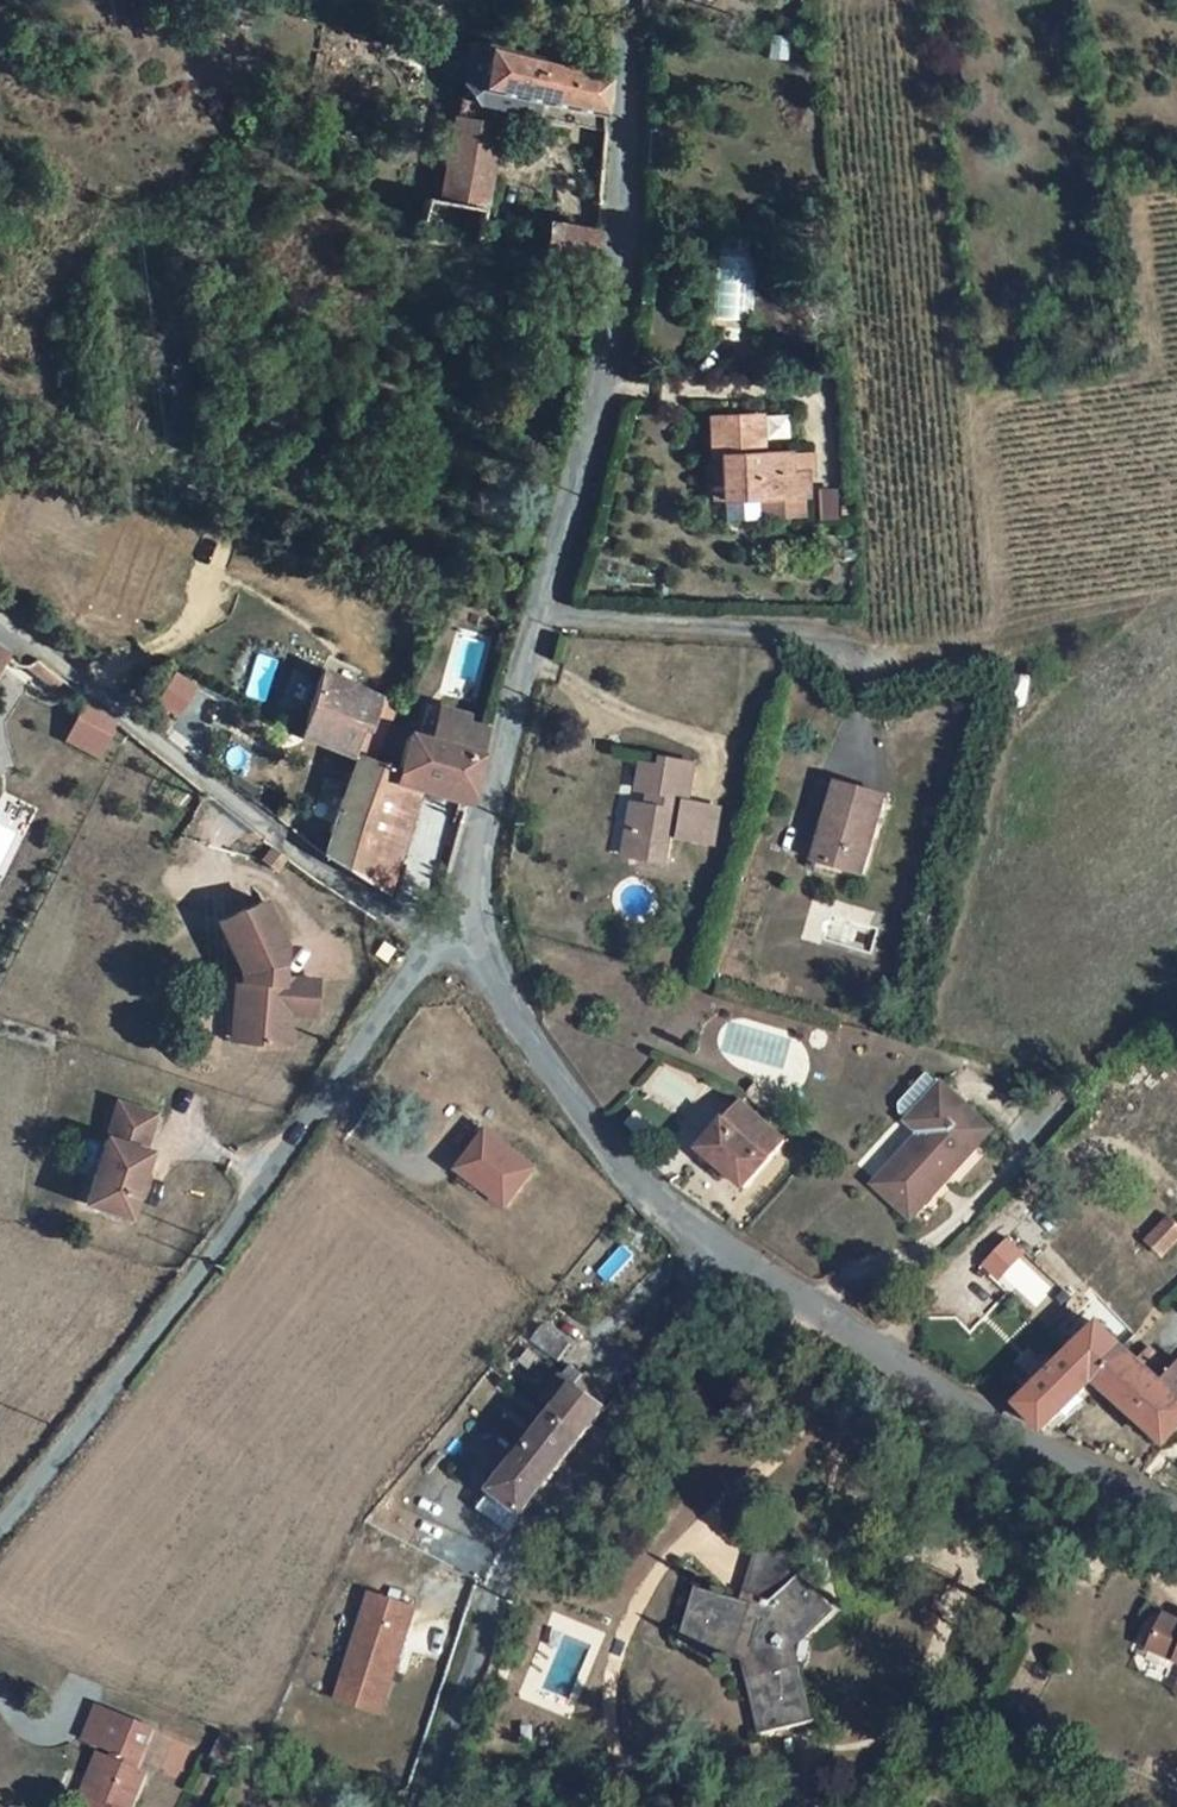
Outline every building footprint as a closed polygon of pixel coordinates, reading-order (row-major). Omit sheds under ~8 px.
[(476,113),(490,48),(475,45),(460,110),(476,113)] [(490,48),(476,113),(498,118),(501,104),(504,92),(545,101),(553,65),(505,54),(505,51),(490,48)] [(553,65),(545,101),(550,102),(606,115),(612,79),(607,78),(553,65)] [(546,115),(550,102),(545,101),(504,92),(501,104),(546,115)] [(606,115),(550,102),(546,115),(605,130),(605,119),(606,115)] [(474,121),(476,113),(460,110),(458,118),(474,121)] [(497,127),(498,118),(476,113),(474,121),(458,118),(441,197),(427,194),(418,234),(477,247),(496,162),(500,127),(497,127)] [(541,263),(588,274),(595,238),(549,228),(541,263)] [(762,411),(711,412),(711,449),(721,449),(721,493),(722,493),(722,513),(754,513),(754,512),(754,493),(801,493),(805,493),(806,468),(790,468),(790,448),(762,448),(762,411)] [(813,449),(790,448),(790,468),(806,468),(812,468),(813,449)] [(721,449),(711,449),(711,493),(721,493),(721,449)] [(833,517),(833,488),(817,488),(817,517),(833,517)] [(801,493),(754,493),(754,512),(801,512),(801,493)] [(377,668),(312,651),(293,732),(348,747),(357,711),(366,712),(377,668)] [(10,719),(34,683),(0,654),(0,713),(10,719)] [(378,715),(389,671),(377,668),(366,712),(378,715)] [(166,672),(155,702),(180,711),(191,681),(166,672)] [(452,716),(453,708),(405,697),(398,729),(421,735),(426,714),(451,720),(452,716)] [(392,758),(364,881),(379,890),(395,899),(422,788),(463,797),(474,749),(473,749),(480,724),(452,716),(451,720),(426,714),(421,735),(398,729),(392,758)] [(364,881),(392,758),(369,752),(354,749),(327,855),(364,881)] [(690,795),(697,762),(667,756),(664,765),(643,760),(638,782),(653,786),(649,798),(635,796),(628,828),(639,830),(635,849),(663,855),(669,830),(713,840),(721,802),(690,795)] [(830,816),(818,857),(861,869),(885,793),(836,777),(824,813),(830,816)] [(830,816),(824,813),(818,811),(806,853),(818,857),(830,816)] [(639,830),(628,828),(623,846),(635,849),(639,830)] [(283,865),(295,851),(278,838),(267,852),(283,865)] [(279,901),(233,922),(255,973),(255,981),(258,981),(252,1040),(300,1045),(302,1014),(328,1016),(331,980),(305,978),(304,984),(295,983),(296,977),(299,945),(279,901)] [(388,944),(377,956),(390,969),(402,957),(388,944)] [(243,1040),(252,1040),(258,981),(255,981),(249,980),(243,1040)] [(995,1126),(947,1080),(946,1080),(932,1068),(905,1098),(905,1106),(914,1114),(912,1115),(925,1127),(878,1178),(911,1212),(995,1126)] [(769,1082),(758,1072),(749,1083),(760,1093),(776,1100),(781,1088),(769,1082)] [(741,1095),(698,1142),(743,1181),(785,1134),(741,1095)] [(162,1114),(124,1101),(91,1202),(134,1216),(142,1193),(149,1174),(156,1151),(150,1149),(162,1114)] [(495,1142),(464,1180),(515,1211),(541,1172),(495,1142)] [(149,1174),(142,1193),(148,1195),(154,1176),(149,1174)] [(1176,1238),(1176,1229),(1167,1220),(1142,1243),(1156,1258),(1165,1250),(1176,1238)] [(567,1317),(554,1332),(581,1353),(594,1339),(567,1317)] [(1051,1430),(1099,1384),(1126,1357),(1097,1330),(1013,1409),(1051,1430)] [(1164,1453),(1176,1440),(1176,1373),(1174,1376),(1148,1354),(1135,1365),(1126,1357),(1099,1384),(1164,1453)] [(571,1407),(600,1432),(624,1403),(622,1395),(624,1389),(629,1384),(596,1356),(558,1396),(571,1407)] [(563,1477),(571,1466),(600,1432),(571,1407),(498,1497),(521,1518),(536,1500),(543,1505),(563,1477)] [(776,1731),(824,1725),(826,1720),(813,1642),(846,1606),(821,1572),(831,1567),(839,1552),(818,1545),(813,1557),(782,1547),(762,1607),(711,1590),(697,1634),(763,1659),(776,1731)] [(436,1607),(394,1593),(359,1698),(402,1712),(436,1607)] [(108,1806),(149,1806),(158,1781),(151,1774),(162,1740),(108,1721),(97,1756),(124,1764),(120,1776),(108,1806)] [(98,1806),(108,1806),(120,1776),(109,1772),(98,1806)]
